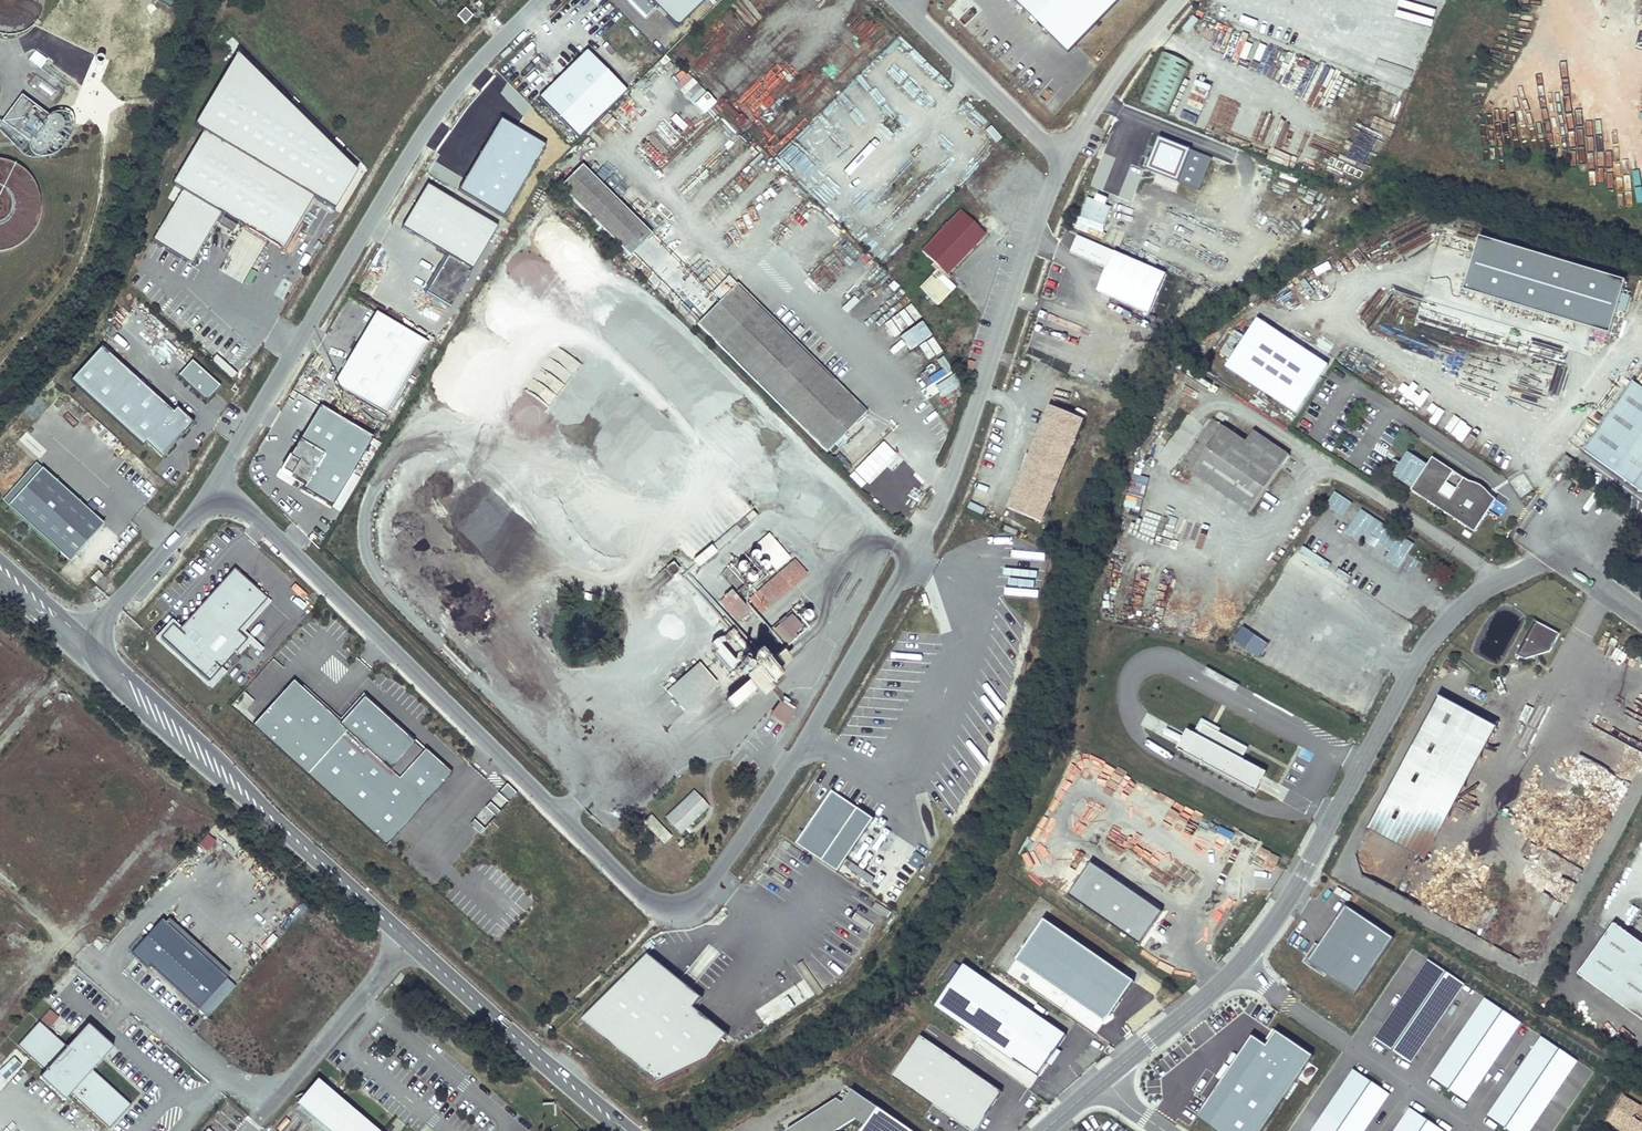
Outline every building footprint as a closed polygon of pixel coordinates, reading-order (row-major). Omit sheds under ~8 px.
[(7,37),(14,36),(22,34),(29,31),(35,26),(40,19),(43,12),(44,5),(44,0),(0,0),(0,36),(7,37)] [(669,23),(693,0),(627,0),(638,11),(649,2),(669,23)] [(1069,55),(1122,0),(1013,0),(1069,55)] [(463,8),(456,18),(466,25),(474,16),(463,8)] [(1284,57),(1214,31),(1204,53),(1273,79),(1373,101),(1379,79),(1284,57)] [(28,61),(40,69),(47,59),(34,51),(28,61)] [(586,52),(539,97),(577,138),(625,91),(586,52)] [(1141,106),(1169,115),(1186,62),(1158,53),(1141,106)] [(355,172),(242,60),(201,128),(210,133),(180,183),(187,188),(159,236),(196,259),(225,210),(285,246),(314,197),(333,209),(355,172)] [(637,90),(631,95),(642,106),(648,101),(637,90)] [(0,125),(0,131),(50,164),(75,127),(52,112),(49,117),(19,97),(0,125)] [(1271,98),(1262,123),(1270,126),(1279,101),(1271,98)] [(995,142),(1000,137),(983,121),(978,127),(995,142)] [(542,146),(498,122),(459,192),(504,216),(542,146)] [(1310,129),(1303,127),(1295,150),(1302,152),(1310,129)] [(937,147),(928,160),(941,170),(951,157),(937,147)] [(1439,151),(1426,147),(1425,152),(1437,156),(1439,151)] [(594,231),(605,241),(609,237),(628,256),(649,235),(580,167),(559,189),(598,227),(594,231)] [(496,226),(425,184),(400,227),(451,258),(430,293),(449,305),(496,226)] [(959,211),(920,251),(945,275),(984,235),(959,211)] [(1611,338),(1626,285),(1479,245),(1465,297),(1611,338)] [(733,284),(704,255),(691,268),(720,297),(733,284)] [(937,271),(932,275),(950,292),(955,288),(937,271)] [(937,307),(950,292),(932,275),(919,289),(937,307)] [(1301,299),(1315,291),(1306,277),(1293,285),(1301,299)] [(867,412),(738,284),(698,325),(827,453),(830,450),(834,453),(842,446),(837,442),(867,412)] [(426,341),(374,311),(332,383),(383,413),(426,341)] [(1262,322),(1239,355),(1307,404),(1331,368),(1262,322)] [(173,411),(104,348),(73,381),(144,446),(148,441),(164,456),(196,422),(178,406),(173,411)] [(231,378),(236,372),(217,353),(211,360),(231,378)] [(1230,369),(1299,416),(1307,404),(1239,355),(1230,369)] [(218,386),(190,363),(179,376),(207,400),(218,386)] [(942,395),(958,385),(952,376),(936,385),(942,395)] [(127,446),(134,438),(71,382),(64,390),(127,446)] [(1641,493),(1641,389),(1633,383),(1584,451),(1641,493)] [(1046,400),(1007,509),(1044,522),(1083,413),(1046,400)] [(320,403),(281,468),(305,482),(302,487),(334,506),(376,437),(320,403)] [(1175,471),(1205,422),(1187,411),(1157,460),(1175,471)] [(1180,466),(1249,513),(1288,456),(1253,432),(1245,443),(1211,420),(1180,466)] [(1494,501),(1431,459),(1426,466),(1406,453),(1391,477),(1411,490),(1410,491),(1473,533),(1494,501)] [(1565,455),(1558,464),(1567,471),(1573,462),(1565,455)] [(34,463),(0,502),(68,561),(101,522),(34,463)] [(913,480),(902,499),(891,493),(882,508),(894,516),(901,504),(913,511),(927,488),(913,480)] [(1337,493),(1327,508),(1344,519),(1354,505),(1337,493)] [(1363,511),(1348,534),(1361,543),(1367,534),(1393,551),(1387,560),(1400,569),(1416,545),(1363,511)] [(710,543),(691,557),(697,564),(716,550),(710,543)] [(776,544),(764,555),(776,569),(789,558),(776,544)] [(739,561),(735,567),(752,578),(756,571),(739,561)] [(794,561),(750,599),(760,610),(804,572),(794,561)] [(171,619),(153,638),(181,665),(209,692),(225,673),(220,668),(232,653),(237,657),(249,645),(260,654),(264,650),(244,631),(271,603),(233,569),(180,628),(171,619)] [(291,589),(301,598),(306,593),(296,583),(291,589)] [(732,589),(719,600),(737,621),(750,609),(732,589)] [(790,617),(773,632),(783,643),(800,628),(790,617)] [(1558,634),(1532,620),(1514,655),(1523,659),(1549,652),(1558,634)] [(1233,640),(1258,656),(1268,641),(1243,624),(1233,640)] [(1269,640),(1259,658),(1267,662),(1277,644),(1269,640)] [(698,660),(665,689),(684,710),(717,681),(698,660)] [(292,682),(251,726),(385,847),(450,774),(364,695),(338,724),(292,682)] [(769,712),(785,724),(797,706),(782,695),(769,712)] [(1369,830),(1426,860),(1496,728),(1439,698),(1369,830)] [(1194,734),(1243,760),(1249,748),(1220,733),(1222,730),(1201,719),(1194,734)] [(1194,734),(1187,731),(1178,750),(1256,790),(1266,771),(1243,760),(1194,734)] [(496,794),(506,803),(517,792),(507,782),(496,794)] [(708,807),(693,792),(666,818),(681,833),(708,807)] [(831,792),(797,843),(839,871),(873,819),(831,792)] [(490,801),(475,819),(484,826),(499,808),(490,801)] [(663,843),(671,835),(651,813),(643,821),(663,843)] [(489,819),(481,834),(490,839),(498,824),(489,819)] [(206,851),(217,840),(209,832),(198,843),(206,851)] [(917,868),(925,857),(915,850),(907,862),(917,868)] [(1141,947),(1165,909),(1092,862),(1067,901),(1141,947)] [(1393,939),(1346,908),(1310,963),(1356,994),(1393,939)] [(1103,1021),(1131,981),(1044,920),(1016,959),(1103,1021)] [(134,950),(130,955),(146,969),(149,966),(197,1010),(198,1010),(220,985),(225,979),(215,970),(160,921),(134,950)] [(1614,925),(1579,975),(1641,1020),(1641,944),(1614,925)] [(123,954),(134,964),(136,961),(130,955),(134,950),(130,946),(123,954)] [(650,957),(582,1022),(657,1083),(708,1060),(728,1035),(694,1007),(702,998),(650,957)] [(1466,986),(1427,961),(1374,1041),(1412,1066),(1466,986)] [(964,962),(937,1002),(941,1005),(1007,1049),(1039,1071),(1066,1031),(964,962)] [(225,979),(220,985),(224,989),(233,979),(219,965),(215,970),(225,979)] [(1524,1025),(1485,999),(1432,1079),(1470,1105),(1524,1025)] [(52,1028),(58,1013),(47,1008),(40,1023),(52,1028)] [(23,1022),(1,1046),(30,1072),(26,1077),(50,1099),(54,1095),(93,1130),(114,1106),(76,1071),(98,1046),(74,1024),(51,1048),(23,1022)] [(921,1034),(894,1074),(975,1127),(1001,1087),(921,1034)] [(1276,1034),(1267,1048),(1251,1037),(1196,1117),(1217,1130),(1262,1130),(1312,1058),(1276,1034)] [(1541,1036),(1487,1116),(1510,1130),(1533,1130),(1579,1061),(1541,1036)] [(1351,1071),(1310,1130),(1365,1130),(1390,1095),(1351,1071)] [(315,1080),(296,1101),(329,1130),(371,1130),(315,1080)] [(853,1090),(844,1103),(838,1099),(797,1125),(805,1130),(913,1130),(853,1090)] [(1641,1107),(1623,1097),(1609,1120),(1626,1130),(1629,1126),(1636,1130),(1638,1128),(1641,1130),(1641,1119),(1636,1115),(1641,1107)] [(1409,1109),(1394,1130),(1444,1130),(1409,1109)] [(1299,1129),(1302,1126),(1294,1121),(1288,1130),(1302,1130),(1299,1129)]
